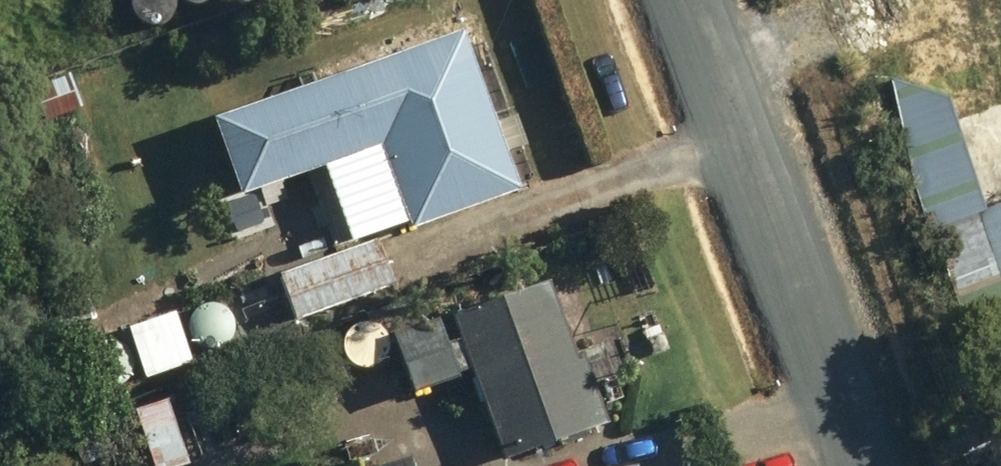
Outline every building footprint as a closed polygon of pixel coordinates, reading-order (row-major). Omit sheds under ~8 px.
[(173,7),(173,0),(134,0),(133,6),(135,12),(138,18),(143,22),(150,24),(156,25),(163,23),(168,19),(172,13),(173,7)] [(457,23),(207,114),(235,191),(378,139),(408,223),(515,184),(457,23)] [(896,104),(886,108),(898,142),(903,140),(905,166),(966,334),(1000,321),(1000,205),(983,211),(945,107),(897,84),(889,87),(896,104)] [(372,235),(279,270),(295,314),(389,279),(372,235)] [(542,275),(451,311),(460,334),(444,341),(433,312),(388,330),(411,388),(453,371),(452,368),(468,361),(504,453),(602,414),(579,355),(574,357),(542,275)] [(169,307),(124,322),(141,372),(186,357),(169,307)] [(231,348),(211,355),(214,364),(234,357),(231,348)] [(133,405),(155,465),(164,465),(184,459),(162,395),(133,405)]
